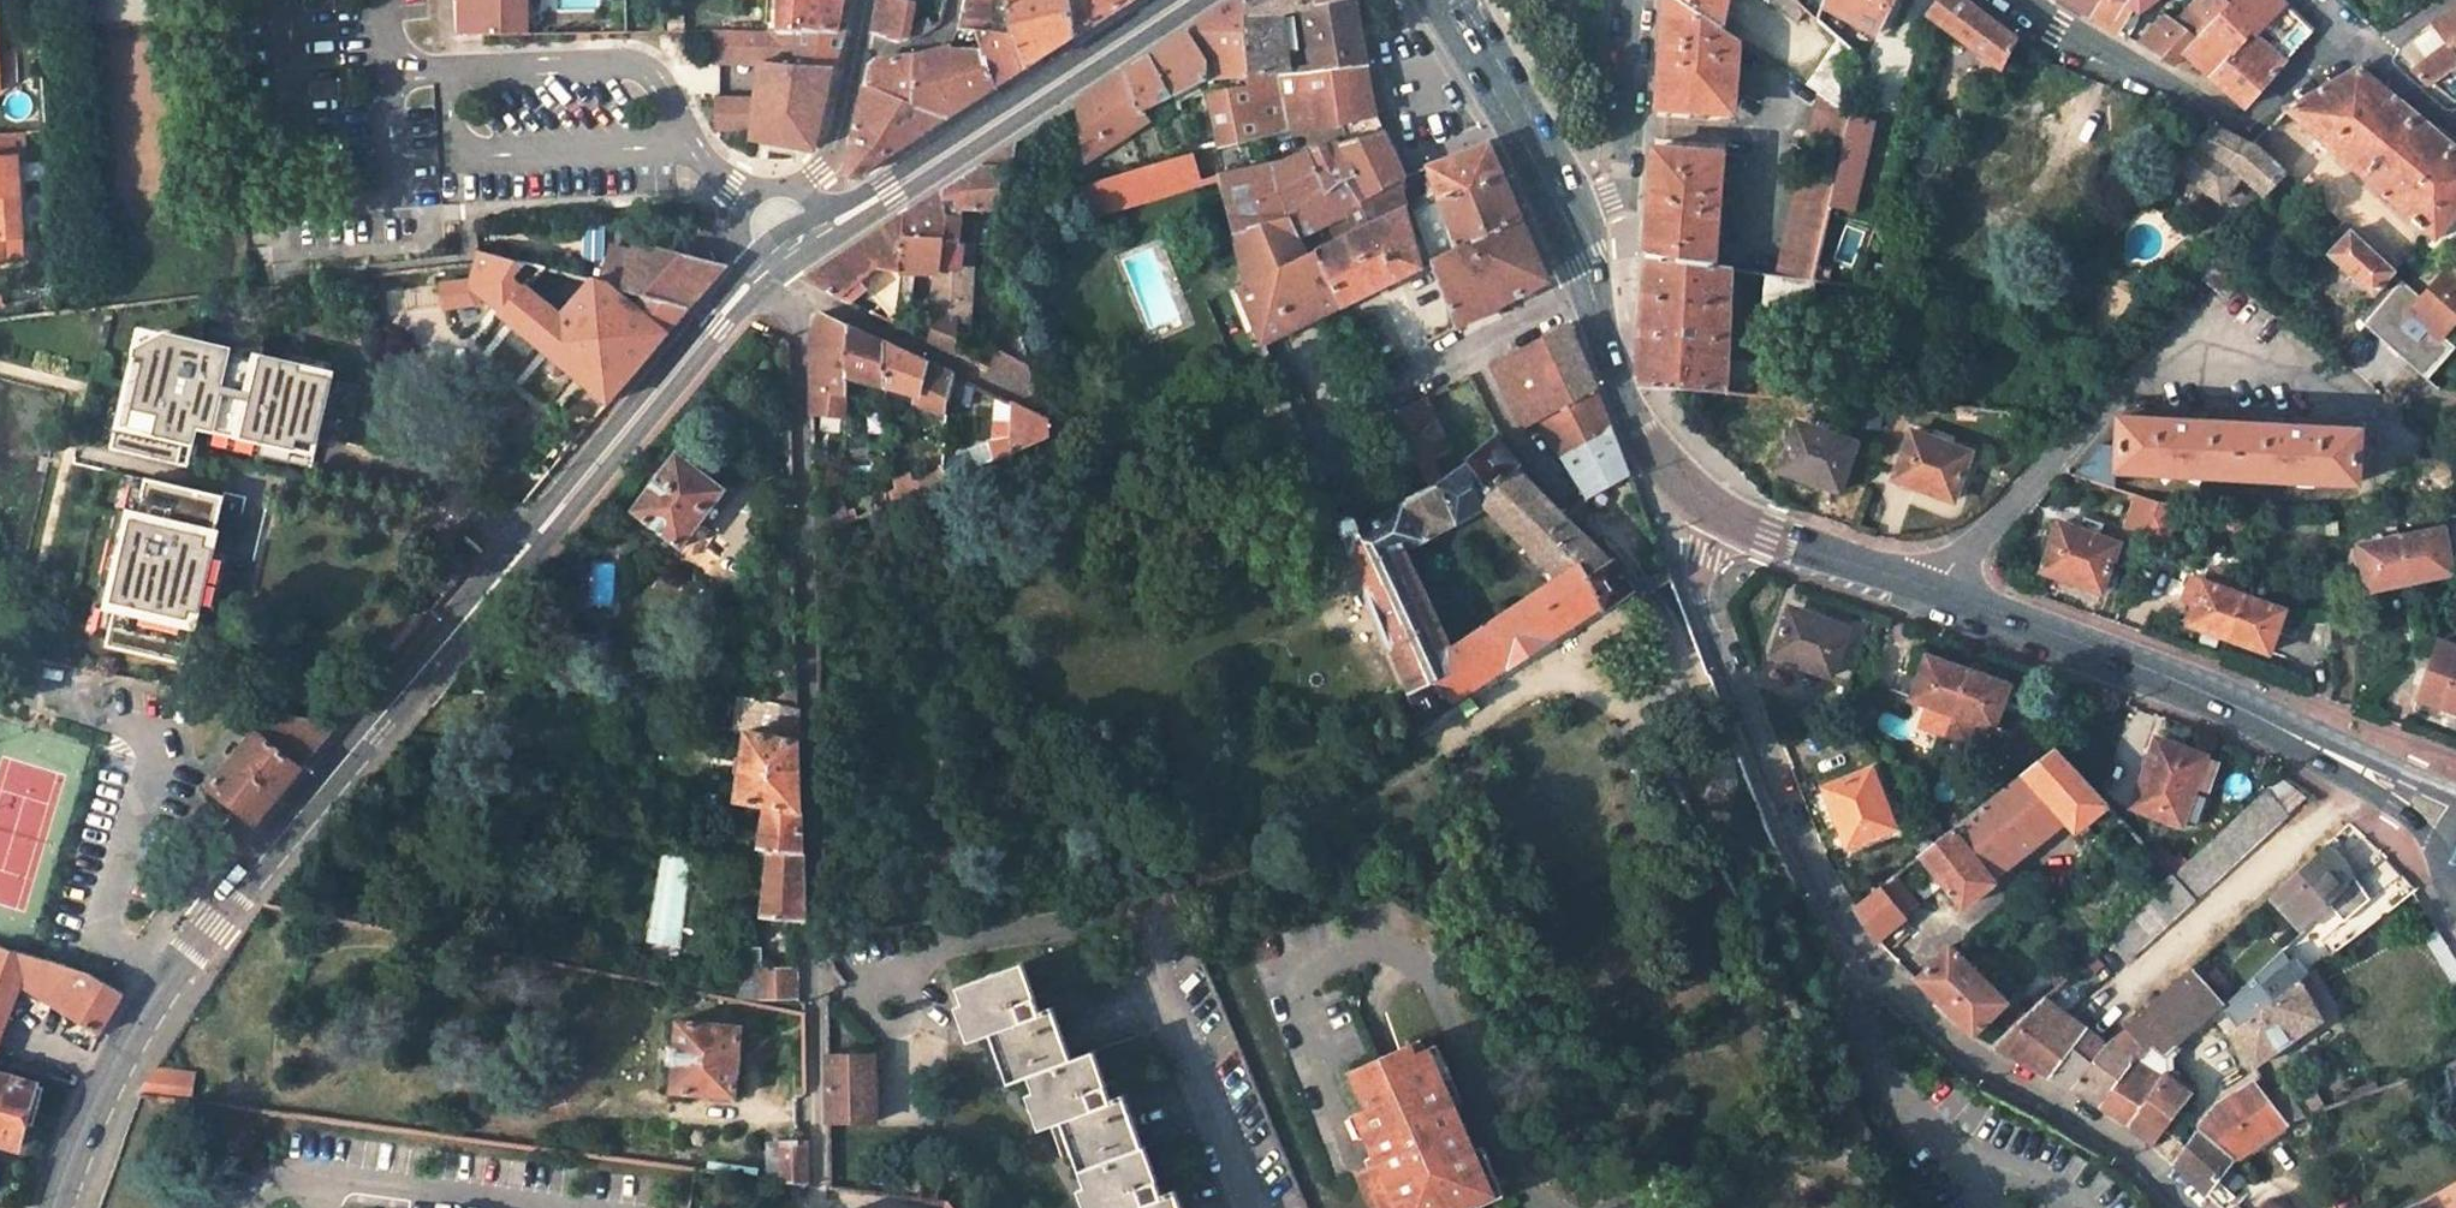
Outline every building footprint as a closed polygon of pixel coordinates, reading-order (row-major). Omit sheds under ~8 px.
[(527,0),(457,0),(460,35),(527,34),(527,0)] [(767,32),(776,32),(778,0),(769,0),(767,32)] [(776,32),(801,32),(838,32),(843,0),(778,0),(776,32)] [(873,33),(897,42),(902,41),(910,0),(879,0),(873,33)] [(959,28),(975,30),(1011,33),(1022,69),(1076,35),(1072,0),(964,0),(959,28)] [(1076,35),(1110,12),(1104,0),(1072,0),(1076,35)] [(1110,12),(1129,0),(1104,0),(1110,12)] [(1207,94),(1248,87),(1248,75),(1244,0),(1234,0),(1189,29),(1204,80),(1207,94)] [(1248,75),(1310,70),(1300,10),(1319,6),(1318,0),(1244,0),(1248,75)] [(1300,10),(1310,70),(1368,66),(1356,0),(1347,0),(1319,6),(1300,10)] [(1742,41),(1725,30),(1680,0),(1667,0),(1658,109),(1736,116),(1742,41)] [(1725,30),(1731,0),(1680,0),(1725,30)] [(1797,24),(1806,12),(1796,3),(1793,0),(1766,0),(1797,24)] [(1796,3),(1806,12),(1818,22),(1825,0),(1798,0),(1796,3)] [(1897,0),(1825,0),(1818,22),(1867,64),(1897,0)] [(2004,72),(2019,43),(1962,0),(1940,0),(1927,17),(2004,72)] [(2091,13),(2100,0),(2070,0),(2091,13)] [(2091,13),(2121,32),(2136,6),(2129,0),(2100,0),(2091,13)] [(2134,27),(2141,12),(2156,0),(2129,0),(2136,6),(2121,32),(2126,35),(2134,27)] [(2284,0),(2234,0),(2210,25),(2185,51),(2245,103),(2286,58),(2256,30),(2284,0)] [(2201,16),(2210,25),(2234,0),(2216,0),(2201,16)] [(2176,23),(2152,51),(2172,64),(2185,51),(2210,25),(2201,16),(2191,5),(2176,23)] [(2413,66),(2410,69),(2427,87),(2433,82),(2455,66),(2455,6),(2430,23),(2433,27),(2447,43),(2437,50),(2413,66)] [(2165,15),(2138,43),(2152,51),(2176,23),(2165,15)] [(2424,33),(2437,50),(2447,43),(2433,27),(2424,33)] [(1150,55),(1173,97),(1204,80),(1189,29),(1150,55)] [(975,30),(980,48),(992,89),(1022,69),(1011,33),(975,30)] [(776,32),(775,64),(781,64),(777,98),(718,96),(717,124),(757,125),(819,136),(831,67),(799,65),(801,32),(776,32)] [(838,32),(801,32),(799,65),(831,67),(836,67),(845,32),(838,32)] [(953,45),(913,54),(911,103),(948,117),(992,89),(980,48),(953,45)] [(862,83),(911,103),(913,54),(874,57),(866,66),(862,83)] [(1123,72),(1140,115),(1173,97),(1150,55),(1123,72)] [(1298,128),(1300,133),(1377,115),(1368,66),(1310,70),(1248,75),(1248,87),(1207,94),(1219,149),(1298,128)] [(2433,82),(2455,101),(2455,66),(2433,82)] [(2455,217),(2455,148),(2360,68),(2287,110),(2437,241),(2455,217)] [(1143,122),(1140,115),(1123,72),(1076,103),(1082,159),(1143,122)] [(911,103),(862,83),(851,145),(894,152),(948,117),(911,103)] [(1810,144),(1844,152),(1853,115),(1822,95),(1810,144)] [(1878,121),(1853,115),(1844,152),(1838,179),(1832,204),(1856,210),(1878,121)] [(2177,167),(2222,203),(2242,177),(2264,196),(2285,172),(2252,143),(2250,144),(2211,128),(2177,167)] [(1377,199),(1373,191),(1397,180),(1406,176),(1384,130),(1307,149),(1325,191),(1319,194),(1336,218),(1377,199)] [(963,208),(1000,208),(1001,171),(1014,168),(1016,142),(945,188),(943,215),(962,215),(963,208)] [(1427,167),(1439,198),(1501,176),(1487,143),(1427,167)] [(894,152),(851,145),(846,173),(855,177),(894,152)] [(1233,233),(1291,216),(1300,236),(1336,218),(1319,194),(1325,191),(1307,149),(1288,160),(1219,179),(1233,233)] [(1647,257),(1717,268),(1722,194),(1725,154),(1655,150),(1647,257)] [(1201,184),(1194,154),(1085,185),(1096,216),(1201,184)] [(17,160),(0,161),(0,242),(2,242),(19,241),(22,241),(17,160)] [(1778,278),(1814,284),(1830,212),(1832,204),(1838,179),(1804,171),(1778,278)] [(1439,198),(1457,248),(1520,219),(1501,176),(1439,198)] [(1405,208),(1397,180),(1373,191),(1377,199),(1336,218),(1300,236),(1308,254),(1314,251),(1405,208)] [(943,215),(945,188),(905,214),(903,235),(941,238),(959,239),(961,219),(962,215),(943,215)] [(962,215),(961,219),(999,221),(1000,208),(963,208),(962,215)] [(1421,268),(1405,208),(1314,251),(1340,308),(1421,268)] [(849,302),(857,295),(848,290),(876,268),(899,270),(903,235),(905,214),(803,280),(849,302)] [(1262,345),(1340,308),(1314,251),(1308,254),(1300,236),(1291,216),(1233,233),(1246,283),(1236,287),(1262,345)] [(1457,248),(1432,259),(1456,329),(1547,283),(1520,219),(1457,248)] [(2375,296),(2396,272),(2352,232),(2331,256),(2375,296)] [(899,270),(938,275),(941,238),(903,235),(899,270)] [(928,341),(953,353),(956,275),(959,239),(941,238),(938,275),(935,310),(928,341)] [(2,242),(3,250),(19,248),(19,241),(2,242)] [(688,308),(724,268),(641,246),(628,292),(688,308)] [(478,269),(473,286),(505,311),(501,314),(608,403),(688,308),(628,292),(477,251),(478,269)] [(1729,395),(1734,271),(1717,268),(1647,257),(1637,381),(1641,388),(1729,395)] [(2455,320),(2455,274),(2449,268),(2422,298),(2404,282),(2366,324),(2374,332),(2375,330),(2402,354),(2401,356),(2425,378),(2452,348),(2440,338),(2455,320)] [(1764,309),(1815,316),(1817,284),(1814,284),(1778,278),(1771,277),(1764,309)] [(810,366),(847,371),(848,326),(821,313),(811,331),(810,366)] [(1566,324),(1539,338),(1568,403),(1539,419),(1560,455),(1598,435),(1609,424),(1583,361),(1566,324)] [(847,379),(884,387),(884,344),(848,326),(847,371),(847,379)] [(345,442),(358,385),(330,378),(330,376),(299,369),(300,365),(261,356),(260,360),(228,353),(229,349),(163,333),(137,345),(134,356),(144,358),(133,407),(123,405),(114,446),(180,461),(184,442),(192,443),(196,426),(295,449),(297,439),(315,443),(317,436),(345,442)] [(1005,336),(992,372),(1036,394),(1023,339),(1005,336)] [(1539,338),(1490,364),(1523,427),(1539,419),(1568,403),(1539,338)] [(934,368),(928,366),(884,344),(884,387),(922,396),(927,398),(934,368)] [(847,418),(847,394),(847,379),(847,371),(810,366),(809,390),(810,414),(847,418)] [(927,398),(949,403),(954,379),(934,368),(927,398)] [(1460,466),(1425,397),(1393,414),(1432,487),(1460,466)] [(991,439),(1010,437),(1012,406),(995,399),(991,439)] [(1010,437),(1009,454),(1061,433),(1064,427),(1012,406),(1010,437)] [(846,434),(847,418),(810,414),(811,430),(846,434)] [(2362,434),(2123,421),(2120,472),(2359,484),(2362,434)] [(1586,500),(1630,475),(1609,424),(1598,435),(1560,455),(1586,500)] [(1857,446),(1799,425),(1782,473),(1840,493),(1857,446)] [(1973,454),(1914,433),(1897,481),(1956,502),(1973,454)] [(1495,436),(1466,459),(1468,460),(1460,466),(1432,487),(1409,499),(1358,524),(1356,521),(1353,518),(1351,517),(1346,518),(1344,519),(1341,522),(1339,526),(1367,592),(1365,593),(1389,648),(1391,647),(1409,689),(1408,690),(1422,725),(1453,705),(1452,703),(1507,668),(1508,670),(1553,641),(1552,639),(1602,607),(1603,608),(1634,589),(1617,559),(1613,561),(1566,515),(1518,465),(1520,463),(1495,436)] [(988,449),(942,469),(941,483),(993,461),(988,449)] [(727,490),(678,453),(632,512),(681,548),(727,490)] [(887,493),(891,503),(941,483),(942,469),(887,493)] [(223,495),(147,478),(138,518),(131,517),(111,600),(118,602),(109,644),(185,661),(197,611),(200,611),(215,547),(212,546),(223,495)] [(2151,538),(2163,503),(2143,497),(2131,530),(2151,538)] [(845,509),(845,504),(844,500),(814,513),(815,535),(845,523),(845,509)] [(867,514),(863,503),(853,505),(854,508),(845,509),(845,523),(867,514)] [(2170,545),(2185,505),(2163,503),(2151,538),(2170,545)] [(2120,546),(2060,524),(2044,571),(2103,592),(2120,546)] [(2455,553),(2455,529),(2445,531),(2450,555),(2455,553)] [(2413,584),(2454,575),(2450,555),(2445,531),(2403,539),(2413,584)] [(2403,539),(2360,548),(2369,592),(2413,584),(2403,539)] [(2209,584),(2206,583),(2197,605),(2190,625),(2232,640),(2248,598),(2253,583),(2253,582),(2215,567),(2209,584)] [(2197,605),(2206,583),(2194,578),(2186,601),(2197,605)] [(2232,640),(2270,654),(2285,611),(2248,598),(2232,640)] [(1849,630),(1791,609),(1774,654),(1834,676),(1849,630)] [(2443,646),(2423,700),(2455,712),(2455,651),(2443,646)] [(1970,673),(1929,659),(1915,699),(1932,705),(1924,726),(1948,735),(1970,673)] [(1996,728),(2010,688),(1970,673),(1948,735),(1971,743),(1979,722),(1996,728)] [(768,686),(766,703),(798,709),(797,691),(768,686)] [(746,729),(798,740),(798,709),(766,703),(751,700),(746,729)] [(235,808),(256,825),(339,722),(273,709),(209,787),(235,808)] [(746,729),(734,801),(765,807),(800,814),(798,740),(746,729)] [(2206,759),(2158,741),(2134,810),(2181,828),(2196,786),(2206,759)] [(2076,833),(2110,806),(2056,747),(2024,773),(2065,823),(2076,833)] [(2196,786),(2207,789),(2217,762),(2206,759),(2196,786)] [(1872,771),(1827,790),(1849,850),(1896,830),(1872,771)] [(1993,880),(2065,823),(2024,773),(1955,828),(1993,880)] [(2305,798),(2281,777),(2266,790),(2288,813),(2305,798)] [(2103,940),(2125,962),(2288,813),(2266,790),(2103,940)] [(765,807),(760,845),(769,846),(762,913),(802,919),(800,814),(765,807)] [(1921,855),(1964,909),(1996,884),(1993,880),(1955,828),(1921,855)] [(2343,863),(2326,844),(2267,898),(2302,933),(2308,927),(2349,888),(2334,872),(2343,863)] [(2358,879),(2343,863),(2334,872),(2349,888),(2356,882),(2358,879)] [(1921,906),(1896,875),(1881,887),(1906,919),(1921,906)] [(2381,917),(2356,882),(2349,888),(2308,927),(2330,956),(2381,917)] [(1881,887),(1855,907),(1877,944),(1906,919),(1881,887)] [(123,992),(88,972),(0,946),(0,1033),(19,985),(100,1031),(123,992)] [(2009,1004),(1960,955),(1952,947),(1917,981),(1974,1036),(2009,1004)] [(1023,962),(959,985),(978,1036),(991,1032),(1009,1081),(1030,1073),(1072,1058),(1053,1006),(1041,1011),(1023,962)] [(2223,1004),(2191,968),(2144,1010),(2178,1044),(2223,1004)] [(792,970),(755,972),(756,995),(793,994),(792,970)] [(2269,977),(2224,1014),(2237,1029),(2284,992),(2269,977)] [(2323,1020),(2300,980),(2284,992),(2237,1029),(2233,1032),(2254,1068),(2323,1020)] [(2107,1045),(2041,998),(1990,1046),(2056,1081),(2100,1108),(2134,1060),(2114,1038),(2107,1045)] [(2100,1108),(2128,1125),(2164,1075),(2163,1057),(2178,1044),(2144,1010),(2114,1038),(2134,1060),(2100,1108)] [(740,1025),(676,1020),(669,1090),(735,1095),(740,1025)] [(1415,1053),(1428,1047),(1424,1039),(1412,1045),(1415,1053)] [(1456,1105),(1444,1080),(1453,1076),(1439,1044),(1438,1043),(1428,1047),(1415,1053),(1412,1045),(1362,1068),(1371,1089),(1366,1091),(1373,1107),(1368,1109),(1377,1131),(1370,1134),(1382,1161),(1360,1171),(1376,1207),(1435,1207),(1445,1203),(1500,1180),(1485,1146),(1476,1149),(1456,1105)] [(1030,1073),(1048,1125),(1063,1119),(1082,1169),(1142,1145),(1122,1093),(1112,1097),(1094,1050),(1072,1058),(1030,1073)] [(877,1054),(825,1053),(827,1121),(878,1122),(877,1054)] [(2446,1067),(2455,1107),(2455,1064),(2446,1067)] [(140,1092),(186,1099),(190,1073),(156,1068),(140,1092)] [(1371,1089),(1362,1068),(1350,1074),(1359,1094),(1366,1091),(1371,1089)] [(0,1074),(0,1141),(18,1146),(35,1083),(0,1074)] [(2128,1125),(2152,1146),(2191,1094),(2164,1075),(2128,1125)] [(1459,1088),(1453,1076),(1444,1080),(1456,1105),(1464,1101),(1465,1101),(1459,1088)] [(2217,1104),(2198,1130),(2233,1161),(2234,1159),(2236,1161),(2288,1122),(2269,1099),(2255,1081),(2217,1104)] [(2285,1089),(2269,1099),(2288,1122),(2302,1117),(2285,1089)] [(1373,1107),(1366,1091),(1359,1094),(1366,1111),(1368,1109),(1373,1107)] [(1352,1116),(1361,1138),(1370,1134),(1377,1131),(1368,1109),(1366,1111),(1352,1116)] [(2172,1164),(2207,1195),(2233,1161),(2198,1130),(2172,1164)] [(779,1141),(781,1179),(804,1183),(804,1140),(779,1141)] [(766,1143),(767,1177),(781,1179),(779,1141),(766,1143)] [(1082,1169),(1097,1207),(1181,1207),(1174,1191),(1163,1195),(1145,1144),(1142,1145),(1082,1169)] [(1477,1202),(1478,1205),(1479,1207),(1507,1195),(1500,1180),(1445,1203),(1447,1207),(1464,1207),(1477,1202)] [(2431,1195),(2437,1207),(2455,1207),(2455,1181),(2431,1195)] [(2408,1207),(2437,1207),(2431,1195),(2408,1207)] [(2269,1199),(2260,1207),(2277,1207),(2269,1199)]
